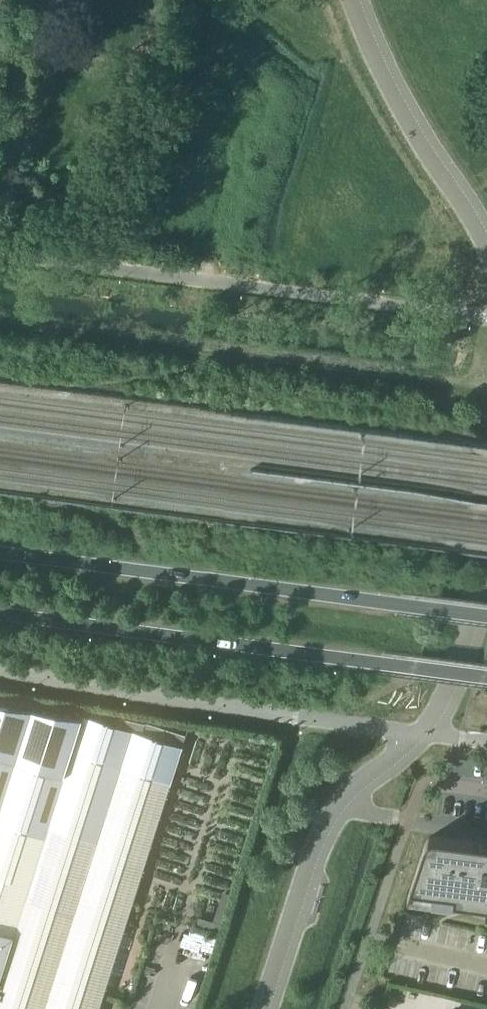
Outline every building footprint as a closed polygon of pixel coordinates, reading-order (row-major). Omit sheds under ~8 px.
[(132,906),(171,783),(182,746),(118,726),(83,715),(82,718),(0,705),(0,1008),(99,1008),(132,906)] [(473,840),(437,835),(435,835),(433,835),(431,836),(429,836),(428,838),(427,839),(426,841),(425,842),(410,886),(455,892),(454,898),(486,902),(486,841),(473,840)] [(155,903),(153,910),(178,917),(180,910),(155,903)] [(199,995),(217,938),(199,932),(181,989),(199,995)]
